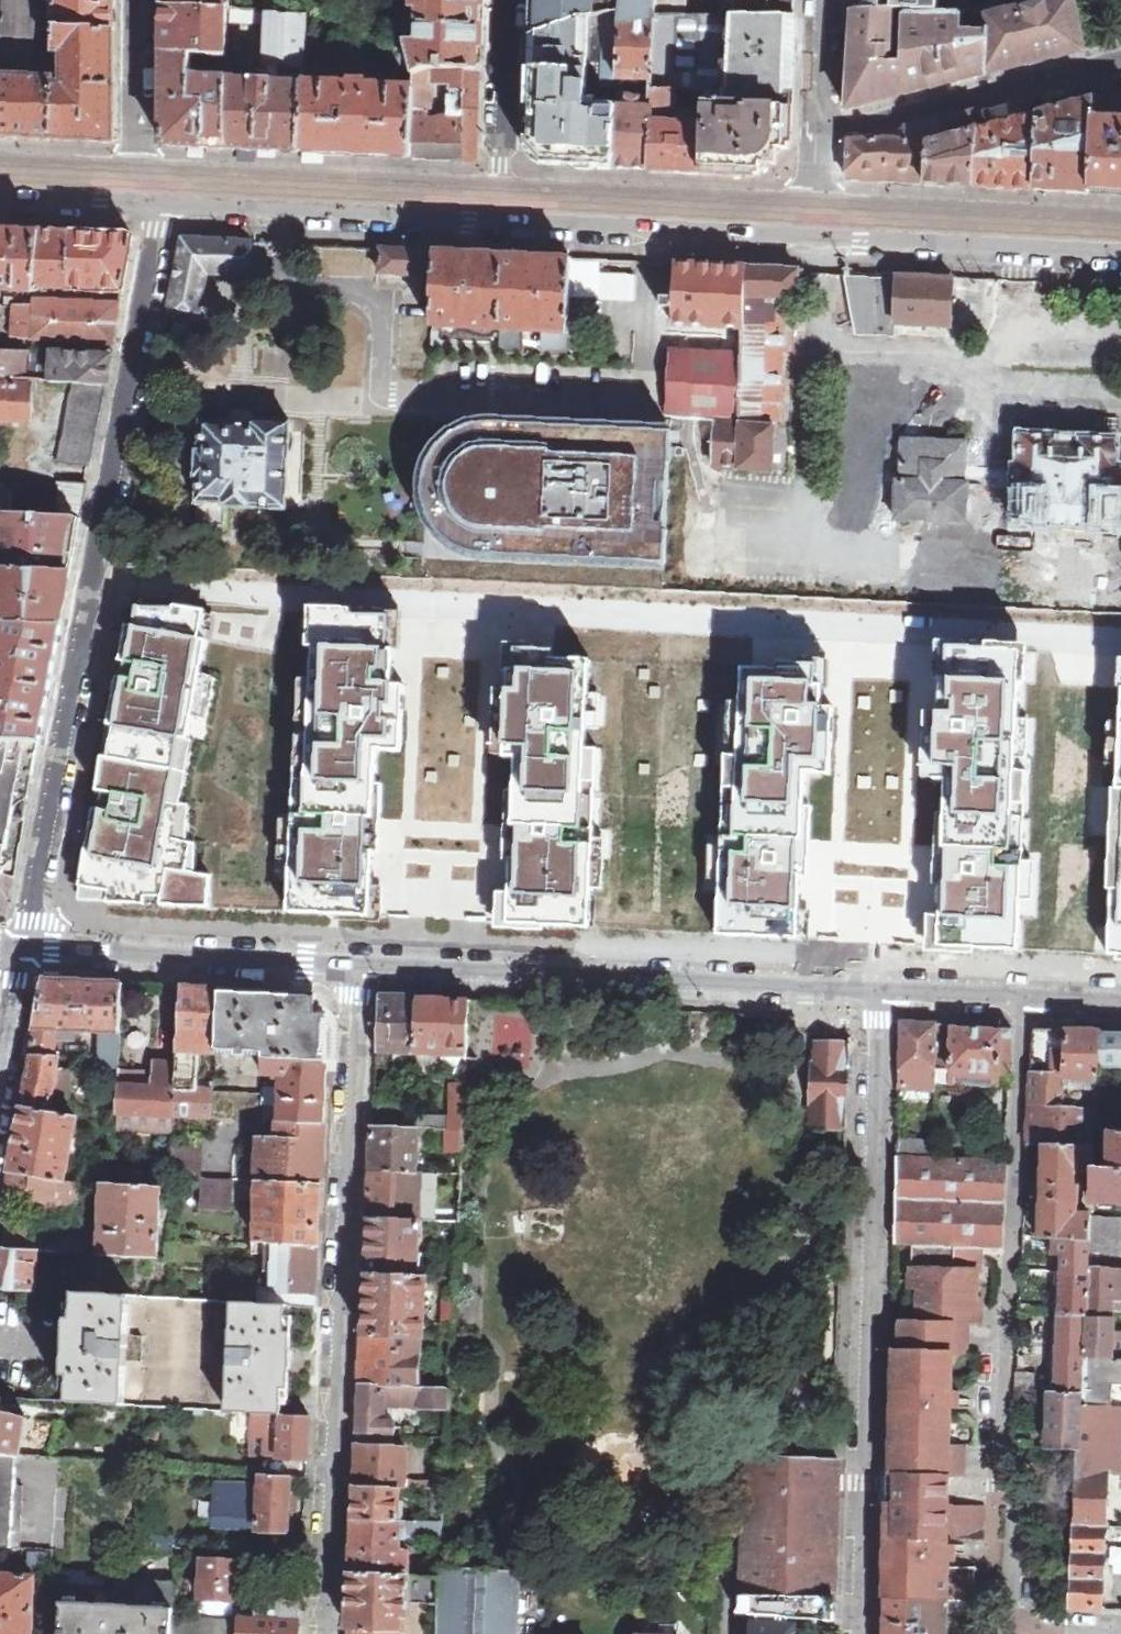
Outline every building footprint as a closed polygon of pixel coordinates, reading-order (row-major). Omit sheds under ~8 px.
[(35,0),(3,0),(2,33),(33,35),(34,24),(35,0)] [(116,0),(56,0),(55,26),(116,29),(116,0)] [(480,69),(482,0),(396,0),(399,17),(413,72),(428,67),(480,69)] [(656,9),(657,0),(532,0),(531,34),(619,8),(656,9)] [(687,14),(687,0),(657,0),(656,9),(656,14),(687,14)] [(794,15),(795,0),(721,0),(721,14),(733,14),(794,15)] [(857,6),(955,9),(966,11),(970,10),(970,0),(857,0),(857,6)] [(1085,50),(1074,0),(1052,0),(1035,4),(988,15),(988,30),(987,73),(1085,50)] [(1120,18),(1120,2),(1101,1),(1100,17),(1120,18)] [(165,2),(165,49),(192,51),(226,54),(227,21),(227,6),(225,6),(165,2)] [(242,8),(227,6),(227,21),(242,22),(242,8)] [(214,147),(299,150),(304,72),(305,58),(306,37),(307,12),(250,8),(249,23),(268,24),(265,79),(192,75),(192,51),(165,49),(164,143),(167,145),(214,147)] [(619,18),(619,8),(531,34),(526,143),(532,153),(535,157),(544,163),(612,167),(616,87),(616,74),(619,18)] [(907,27),(908,11),(895,12),(894,9),(856,8),(855,10),(849,108),(850,109),(905,93),(906,50),(893,50),(893,27),(907,27)] [(960,11),(961,20),(973,20),(973,11),(970,10),(966,11),(960,11)] [(987,73),(988,30),(961,30),(961,20),(960,11),(908,11),(907,27),(906,50),(905,93),(987,73)] [(734,25),(733,14),(721,14),(687,14),(656,14),(656,20),(653,76),(652,86),(673,86),(674,89),(703,90),(702,123),(731,123),(734,25)] [(656,20),(619,18),(616,74),(653,76),(656,20)] [(116,29),(55,26),(34,24),(33,35),(33,39),(55,40),(56,48),(64,49),(63,83),(57,83),(57,78),(0,76),(0,136),(20,137),(75,140),(116,142),(116,29)] [(734,25),(731,123),(791,123),(794,30),(794,25),(734,25)] [(33,35),(2,33),(2,37),(0,69),(31,70),(33,39),(33,35)] [(339,39),(306,37),(305,58),(338,59),(339,39)] [(413,72),(414,77),(411,156),(444,158),(477,160),(480,69),(428,67),(413,72)] [(379,154),(411,156),(414,77),(405,77),(405,86),(374,84),(374,80),(342,77),(341,83),(311,81),(310,73),(304,72),(299,150),(329,152),(379,154)] [(652,130),(649,168),(702,172),(702,123),(689,123),(688,112),(675,111),(674,89),(673,86),(652,86),(651,105),(652,130)] [(634,87),(616,87),(612,167),(649,168),(652,130),(651,105),(641,105),(641,93),(634,93),(634,87)] [(1094,98),(1090,192),(1095,192),(1104,184),(1111,185),(1111,192),(1114,192),(1114,190),(1120,190),(1120,192),(1120,91),(1094,98)] [(1094,98),(1038,114),(1033,188),(1037,189),(1039,187),(1045,188),(1046,190),(1070,191),(1071,189),(1088,189),(1088,192),(1090,192),(1094,98)] [(967,186),(974,185),(980,129),(972,131),(974,110),(874,134),(875,139),(850,139),(848,178),(927,183),(927,181),(941,181),(941,184),(949,184),(967,183),(967,186)] [(1038,114),(980,129),(974,185),(981,186),(982,183),(990,183),(990,186),(1033,188),(1038,114)] [(790,144),(791,123),(731,123),(702,123),(702,172),(757,174),(790,144)] [(41,231),(0,229),(0,288),(35,290),(36,286),(41,231)] [(36,286),(43,286),(71,289),(73,232),(41,230),(41,231),(36,286)] [(73,232),(71,289),(124,291),(134,236),(73,232)] [(171,306),(186,308),(201,311),(210,271),(251,273),(252,242),(184,239),(171,306)] [(428,292),(434,292),(434,284),(435,251),(381,248),(380,270),(428,273),(428,292)] [(434,284),(434,292),(432,324),(457,325),(462,326),(501,328),(525,329),(530,330),(544,330),(568,332),(568,328),(570,294),(572,258),(538,256),(462,251),(436,249),(435,251),(434,284)] [(724,323),(744,324),(747,268),(746,266),(676,262),(676,263),(674,321),(724,323)] [(713,463),(770,470),(774,400),(778,400),(784,294),(798,295),(798,272),(747,268),(744,324),(742,352),(722,351),(703,350),(672,348),(670,372),(668,415),(716,419),(713,463)] [(900,278),(899,323),(953,324),(954,280),(900,278)] [(859,333),(878,334),(879,284),(851,282),(859,333)] [(35,297),(43,297),(43,286),(36,286),(35,290),(35,297)] [(34,317),(118,321),(122,302),(43,297),(35,297),(34,304),(34,317)] [(12,337),(33,338),(34,317),(34,304),(13,303),(12,337)] [(184,318),(186,308),(171,306),(170,315),(184,318)] [(34,317),(33,338),(45,339),(114,344),(118,321),(34,317)] [(723,338),(722,351),(742,352),(744,324),(724,323),(723,338)] [(525,329),(501,328),(500,350),(524,351),(525,336),(525,329)] [(543,352),(567,354),(568,343),(568,332),(544,330),(544,345),(543,352)] [(703,350),(722,351),(723,338),(703,337),(703,350)] [(33,338),(32,351),(44,351),(45,339),(33,338)] [(468,349),(476,349),(476,339),(468,339),(468,349)] [(534,352),(543,352),(544,345),(534,344),(534,352)] [(73,381),(106,383),(111,361),(113,349),(86,347),(85,348),(85,352),(53,351),(53,359),(46,359),(46,351),(44,351),(32,351),(30,379),(73,381)] [(30,379),(32,351),(0,350),(0,378),(30,379)] [(30,379),(0,378),(0,417),(29,419),(30,379)] [(91,465),(106,383),(73,381),(58,463),(91,465)] [(1103,605),(1106,555),(1079,554),(1079,541),(1078,540),(1078,524),(1094,524),(1094,527),(1099,527),(1099,530),(1105,537),(1117,537),(1120,533),(1120,467),(1116,467),(1117,439),(1083,438),(1083,441),(1056,439),(1056,436),(1023,434),(1021,468),(968,465),(969,440),(896,437),(896,423),(946,423),(947,385),(834,381),(831,460),(843,461),(842,476),(840,476),(837,525),(864,527),(886,480),(899,481),(898,516),(924,517),(919,595),(960,598),(964,521),(967,521),(969,481),(966,481),(966,477),(996,479),(995,497),(1014,498),(1015,480),(1021,481),(1021,485),(1018,485),(1016,524),(1051,526),(1051,524),(1066,525),(1065,534),(1044,533),(1043,544),(1025,543),(1021,601),(1103,605)] [(227,504),(286,507),(291,422),(251,420),(251,423),(201,421),(200,451),(198,451),(197,476),(199,476),(198,500),(200,500),(199,525),(226,526),(227,504)] [(673,454),(685,454),(685,445),(673,445),(673,429),(493,421),(486,421),(480,421),(476,422),(472,423),(467,424),(462,427),(458,428),(454,431),(450,434),(448,436),(445,438),(441,442),(439,445),(437,447),(435,450),(433,454),(432,456),(431,457),(429,461),(427,465),(426,469),(425,474),(425,477),(424,480),(424,483),(424,487),(424,491),(423,495),(424,499),(424,502),(424,503),(425,506),(426,509),(428,513),(430,516),(431,518),(432,521),(433,523),(434,525),(435,527),(437,529),(438,531),(440,532),(442,535),(445,538),(446,540),(449,541),(451,543),(454,544),(457,546),(462,549),(464,550),(468,551),(471,552),(474,552),(481,553),(483,554),(667,562),(668,529),(666,529),(639,527),(641,461),(669,462),(672,462),(673,454)] [(666,529),(669,462),(641,461),(639,527),(666,529)] [(5,511),(82,515),(88,483),(58,481),(58,487),(11,483),(11,494),(0,493),(0,511),(5,511)] [(4,533),(3,534),(3,539),(8,539),(7,548),(2,548),(2,565),(72,569),(77,541),(82,515),(5,511),(4,533)] [(72,569),(2,565),(0,565),(0,622),(61,624),(66,599),(72,569)] [(175,607),(138,605),(134,625),(128,624),(121,660),(127,661),(124,676),(118,675),(115,693),(109,724),(115,725),(109,756),(104,755),(97,790),(103,791),(100,808),(94,807),(91,822),(80,885),(109,891),(107,901),(209,907),(211,874),(182,869),(187,840),(175,838),(181,803),(169,800),(181,737),(189,739),(207,639),(201,638),(206,610),(176,604),(175,607)] [(300,912),(370,915),(373,870),(374,849),(367,849),(368,817),(374,817),(378,749),(390,750),(396,649),(387,648),(390,616),(367,615),(324,612),(323,631),(315,631),(306,810),(293,810),(289,881),(302,882),(300,912)] [(61,624),(0,622),(0,738),(39,742),(53,669),(61,624)] [(924,918),(923,948),(1002,951),(1021,952),(1022,917),(1039,918),(1042,852),(1031,852),(1036,717),(1030,717),(1031,683),(1033,642),(996,640),(984,640),(955,639),(936,638),(933,707),(921,706),(918,777),(940,778),(937,850),(927,850),(924,918)] [(507,923),(576,926),(578,897),(590,897),(594,826),(582,825),(591,659),(557,657),(557,650),(535,649),(517,648),(516,669),(510,668),(505,756),(517,757),(514,825),(519,825),(517,856),(510,856),(508,888),(507,923)] [(1099,957),(1120,958),(1120,655),(1117,655),(1115,687),(1111,785),(1106,785),(1099,957)] [(717,836),(713,934),(793,936),(806,937),(807,899),(812,774),(829,775),(832,704),(821,703),(822,659),(807,659),(796,658),(774,657),(774,666),(737,664),(730,836),(717,836)] [(0,738),(0,874),(2,873),(13,817),(25,819),(28,805),(15,803),(20,774),(33,775),(39,742),(0,738)] [(98,1065),(119,1066),(123,983),(98,981),(46,979),(37,1026),(55,1027),(99,1029),(98,1065)] [(199,1038),(217,1039),(219,987),(212,987),(181,986),(177,1064),(175,1114),(202,1116),(204,1089),(197,1088),(199,1051),(199,1038)] [(264,1056),(323,1059),(325,1014),(310,1013),(311,992),(266,990),(219,987),(217,1039),(217,1048),(264,1050),(264,1056)] [(377,1050),(414,1052),(417,997),(411,996),(380,995),(377,1050)] [(417,997),(414,1052),(450,1054),(450,1048),(467,1049),(469,1000),(436,998),(417,997)] [(935,1088),(935,1070),(936,1023),(902,1021),(900,1087),(935,1088)] [(951,1083),(999,1085),(1000,1071),(1010,1071),(1012,1027),(1002,1026),(1002,1030),(964,1028),(954,1028),(954,1023),(936,1023),(935,1070),(951,1070),(951,1083)] [(53,1048),(55,1027),(37,1026),(32,1051),(57,1054),(59,1049),(53,1048)] [(1034,1028),(1032,1070),(1064,1072),(1066,1030),(1044,1029),(1034,1028)] [(1076,1030),(1066,1030),(1064,1072),(1064,1075),(1097,1077),(1097,1069),(1099,1031),(1076,1030)] [(1109,1032),(1099,1031),(1097,1069),(1120,1070),(1120,1032),(1109,1032)] [(217,1048),(217,1039),(199,1038),(199,1051),(217,1052),(217,1048)] [(810,1127),(848,1128),(850,1080),(852,1043),(816,1042),(816,1063),(812,1062),(810,1127)] [(217,1054),(264,1056),(264,1050),(217,1048),(217,1052),(217,1054)] [(49,1111),(57,1054),(32,1051),(22,1106),(49,1111)] [(280,1121),(324,1123),(327,1059),(323,1059),(264,1056),(263,1071),(274,1071),(274,1076),(282,1077),(280,1121)] [(175,1114),(177,1064),(154,1063),(154,1073),(119,1071),(117,1099),(117,1111),(175,1114)] [(1064,1072),(1032,1070),(1028,1144),(1045,1145),(1093,1148),(1095,1115),(1071,1113),(1067,1108),(1063,1108),(1065,1077),(1096,1079),(1097,1077),(1064,1075),(1064,1072)] [(449,1116),(449,1130),(463,1130),(465,1083),(451,1083),(449,1116)] [(117,1111),(117,1099),(94,1098),(94,1109),(117,1111)] [(373,1126),(412,1128),(413,1114),(414,1106),(374,1104),(373,1126)] [(76,1115),(49,1111),(22,1106),(10,1170),(63,1180),(76,1115)] [(449,1130),(449,1116),(413,1114),(412,1128),(417,1128),(446,1130),(449,1130)] [(270,1181),(321,1183),(324,1123),(280,1121),(279,1138),(267,1137),(260,1140),(260,1152),(271,1152),(270,1181)] [(417,1137),(417,1128),(412,1128),(373,1126),(371,1171),(415,1173),(416,1143),(421,1143),(421,1137),(417,1137)] [(461,1152),(463,1130),(449,1130),(446,1130),(445,1152),(461,1152)] [(1120,1203),(1120,1131),(1112,1131),(1110,1167),(1092,1166),(1092,1174),(1090,1201),(1120,1203)] [(898,1158),(933,1159),(934,1140),(898,1139),(898,1158)] [(1045,1145),(1041,1235),(1047,1236),(1054,1236),(1089,1238),(1090,1217),(1079,1216),(1079,1209),(1073,1209),(1075,1180),(1081,1180),(1081,1173),(1092,1174),(1092,1166),(1093,1148),(1045,1145)] [(1005,1163),(933,1159),(898,1158),(895,1243),(912,1243),(984,1246),(1001,1247),(1005,1163)] [(56,1204),(77,1208),(83,1182),(63,1180),(10,1170),(6,1195),(22,1198),(21,1202),(27,1203),(26,1207),(54,1212),(56,1204)] [(421,1174),(415,1173),(371,1171),(369,1216),(419,1218),(426,1219),(426,1211),(420,1211),(421,1174)] [(235,1210),(235,1178),(201,1178),(201,1210),(235,1210)] [(256,1242),(318,1246),(321,1183),(270,1181),(258,1181),(256,1242)] [(100,1254),(156,1257),(160,1184),(102,1182),(100,1254)] [(416,1275),(419,1218),(369,1216),(367,1273),(416,1275)] [(1120,1268),(1120,1246),(1120,1218),(1090,1217),(1089,1238),(1087,1266),(1113,1268),(1120,1268)] [(36,1250),(77,1252),(79,1231),(8,1227),(6,1248),(36,1250)] [(1024,1244),(1046,1245),(1047,1236),(1041,1235),(1024,1235),(1024,1244)] [(1062,1272),(1087,1273),(1087,1266),(1089,1238),(1054,1236),(1053,1255),(1062,1255),(1062,1272)] [(257,1304),(285,1306),(315,1307),(318,1246),(256,1242),(252,1242),(252,1253),(268,1253),(267,1270),(272,1270),(271,1292),(258,1291),(257,1304)] [(983,1263),(984,1246),(912,1243),(911,1269),(918,1269),(917,1285),(907,1284),(907,1306),(919,1306),(918,1320),(901,1320),(900,1363),(891,1363),(891,1382),(899,1382),(898,1411),(890,1411),(889,1431),(897,1431),(896,1475),(948,1477),(963,1477),(964,1446),(950,1446),(951,1413),(946,1413),(947,1400),(938,1399),(939,1383),(952,1384),(953,1352),(966,1353),(967,1322),(981,1322),(981,1308),(968,1307),(968,1300),(976,1301),(978,1269),(969,1269),(969,1262),(983,1263)] [(36,1250),(6,1248),(0,1247),(0,1288),(49,1291),(49,1280),(35,1280),(36,1250)] [(1085,1311),(1111,1312),(1111,1310),(1120,1310),(1120,1270),(1113,1270),(1113,1268),(1087,1266),(1087,1273),(1085,1311)] [(1049,1307),(1048,1315),(1050,1315),(1059,1315),(1084,1317),(1085,1311),(1087,1273),(1062,1272),(1056,1272),(1056,1283),(1061,1283),(1060,1308),(1049,1307)] [(426,1276),(416,1275),(367,1273),(363,1333),(420,1336),(423,1336),(426,1276)] [(69,1401),(124,1405),(126,1361),(142,1361),(143,1335),(127,1334),(130,1298),(133,1298),(133,1296),(75,1293),(73,1318),(68,1318),(65,1374),(71,1374),(69,1401)] [(252,1413),(279,1415),(285,1306),(257,1304),(231,1303),(225,1411),(252,1413)] [(1120,1359),(1120,1333),(1113,1333),(1113,1317),(1111,1317),(1111,1312),(1085,1311),(1084,1317),(1083,1353),(1082,1356),(1120,1359)] [(1027,1324),(1049,1324),(1050,1315),(1048,1315),(1020,1313),(1020,1318),(1027,1318),(1027,1324)] [(1083,1353),(1084,1317),(1059,1315),(1057,1348),(1052,1348),(1052,1351),(1083,1353)] [(418,1386),(420,1336),(363,1333),(361,1384),(418,1386)] [(1056,1391),(1081,1392),(1082,1356),(1083,1353),(1052,1351),(1051,1355),(1057,1355),(1056,1391)] [(1119,1406),(1120,1406),(1120,1359),(1082,1356),(1081,1392),(1080,1403),(1119,1406)] [(1017,1389),(1045,1391),(1046,1374),(1018,1373),(1017,1389)] [(449,1388),(418,1386),(361,1384),(358,1432),(400,1434),(400,1427),(394,1427),(394,1421),(389,1421),(389,1411),(382,1411),(383,1405),(448,1408),(449,1388)] [(1079,1419),(1080,1403),(1081,1392),(1056,1391),(1050,1391),(1048,1446),(1077,1447),(1079,1419)] [(18,1454),(46,1455),(53,1421),(25,1418),(25,1416),(0,1412),(1,1397),(0,1397),(0,1453),(18,1454)] [(1079,1419),(1118,1421),(1119,1406),(1080,1403),(1079,1419)] [(278,1457),(307,1458),(309,1417),(279,1415),(252,1413),(251,1435),(279,1435),(278,1457)] [(399,1487),(405,1487),(406,1447),(357,1445),(356,1485),(399,1487)] [(19,1546),(24,1484),(16,1483),(18,1454),(0,1453),(0,1545),(19,1546)] [(736,1593),(835,1596),(838,1500),(839,1459),(833,1458),(746,1454),(736,1593)] [(1073,1525),(1105,1526),(1108,1471),(1076,1469),(1073,1525)] [(233,1527),(286,1530),(288,1474),(260,1473),(259,1494),(235,1493),(233,1527)] [(948,1477),(896,1475),(896,1502),(948,1505),(948,1477)] [(398,1515),(399,1487),(356,1485),(354,1519),(401,1520),(409,1520),(409,1515),(398,1515)] [(948,1505),(896,1502),(888,1502),(885,1597),(947,1600),(974,1601),(976,1567),(948,1565),(949,1537),(985,1539),(987,1507),(948,1505)] [(400,1552),(401,1520),(354,1519),(352,1571),(408,1574),(408,1552),(400,1552)] [(1069,1607),(1101,1609),(1105,1526),(1073,1525),(1069,1607)] [(136,1553),(165,1554),(165,1539),(137,1538),(136,1553)] [(198,1617),(231,1619),(234,1559),(202,1557),(198,1617)] [(436,1633),(514,1633),(516,1572),(440,1565),(439,1576),(436,1633)] [(408,1574),(352,1571),(349,1633),(436,1633),(439,1576),(408,1574)] [(35,1576),(0,1574),(0,1633),(32,1633),(35,1576)] [(172,1616),(173,1579),(117,1576),(115,1603),(108,1603),(108,1594),(94,1593),(94,1603),(60,1601),(58,1633),(171,1633),(172,1616)] [(736,1617),(834,1619),(835,1596),(736,1593),(736,1617)] [(885,1597),(884,1633),(946,1633),(947,1600),(885,1597)] [(267,1621),(299,1623),(300,1600),(275,1599),(275,1603),(268,1603),(267,1621)] [(241,1619),(231,1619),(198,1617),(172,1616),(171,1633),(240,1633),(241,1619)] [(299,1623),(267,1621),(241,1619),(240,1633),(298,1633),(299,1623)] [(794,1624),(750,1621),(750,1633),(794,1633),(794,1624)]
